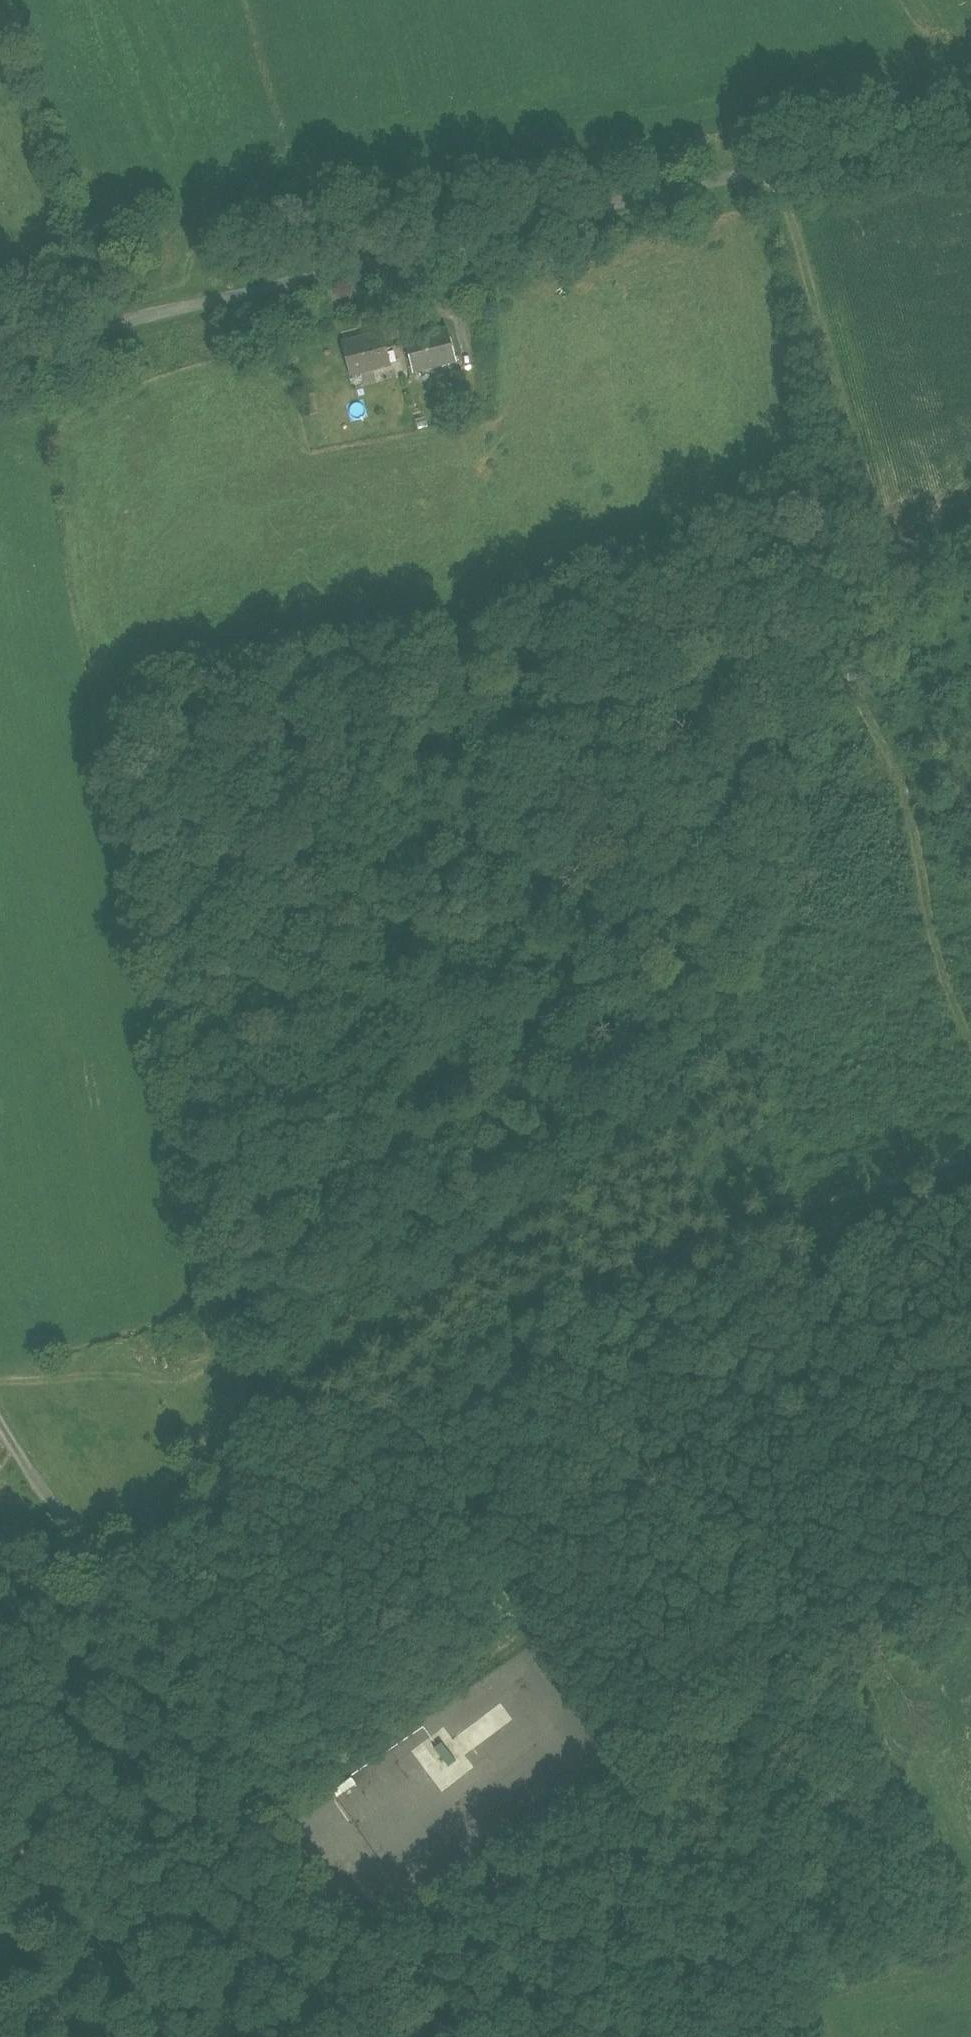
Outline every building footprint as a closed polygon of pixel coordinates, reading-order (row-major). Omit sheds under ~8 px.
[(449,326),(406,337),(415,371),(458,359),(449,326)] [(384,329),(345,339),(353,372),(392,362),(384,329)]
